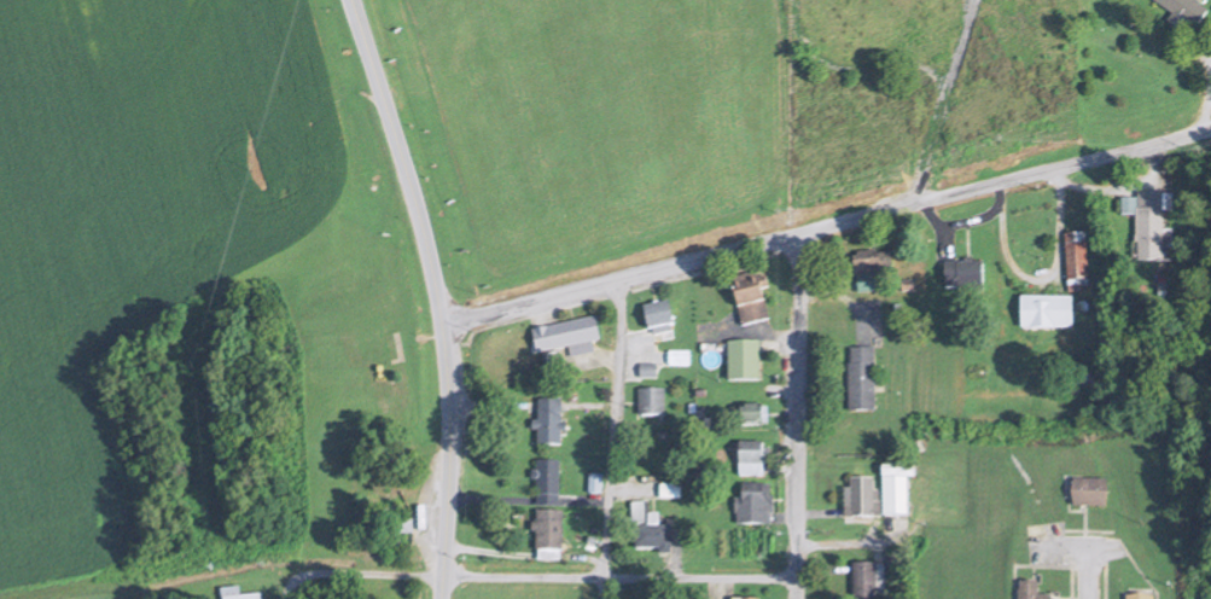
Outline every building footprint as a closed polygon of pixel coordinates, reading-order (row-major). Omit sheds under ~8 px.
[(1188,0),(1152,0),(1149,3),(1191,35),(1207,14),(1188,0)] [(1163,193),(1136,193),(1136,261),(1163,261),(1163,193)] [(850,250),(886,244),(890,286),(854,286),(850,250)] [(983,291),(983,263),(944,263),(944,291),(983,291)] [(728,272),(752,266),(768,314),(743,319),(728,272)] [(1079,269),(1067,273),(1070,282),(1082,278),(1079,269)] [(644,301),(666,296),(673,319),(648,321),(644,301)] [(1072,297),(1019,297),(1019,330),(1072,330),(1072,297)] [(531,326),(590,310),(599,336),(537,351),(531,326)] [(728,338),(756,338),(758,376),(730,377),(728,338)] [(845,344),(871,343),(872,407),(846,405),(845,344)] [(691,366),(691,351),(668,351),(668,366),(691,366)] [(637,384),(636,411),(662,413),(662,385),(637,384)] [(538,441),(557,438),(558,395),(535,394),(538,441)] [(740,399),(765,399),(764,421),(739,421),(740,399)] [(738,471),(761,472),(761,438),(738,437),(738,471)] [(534,455),(558,455),(555,501),(538,500),(534,455)] [(882,517),(907,517),(907,467),(882,467),(882,517)] [(844,477),(869,477),(872,513),(845,513),(844,477)] [(740,481),(768,479),(769,519),(739,521),(740,481)] [(1106,509),(1106,481),(1070,481),(1070,509),(1106,509)] [(635,545),(665,547),(668,521),(646,521),(646,499),(629,499),(635,545)] [(536,554),(565,556),(564,510),(534,508),(536,554)] [(872,559),(874,598),(851,598),(851,559),(872,559)] [(1018,583),(1018,598),(1050,598),(1050,597),(1037,597),(1037,583),(1018,583)]
